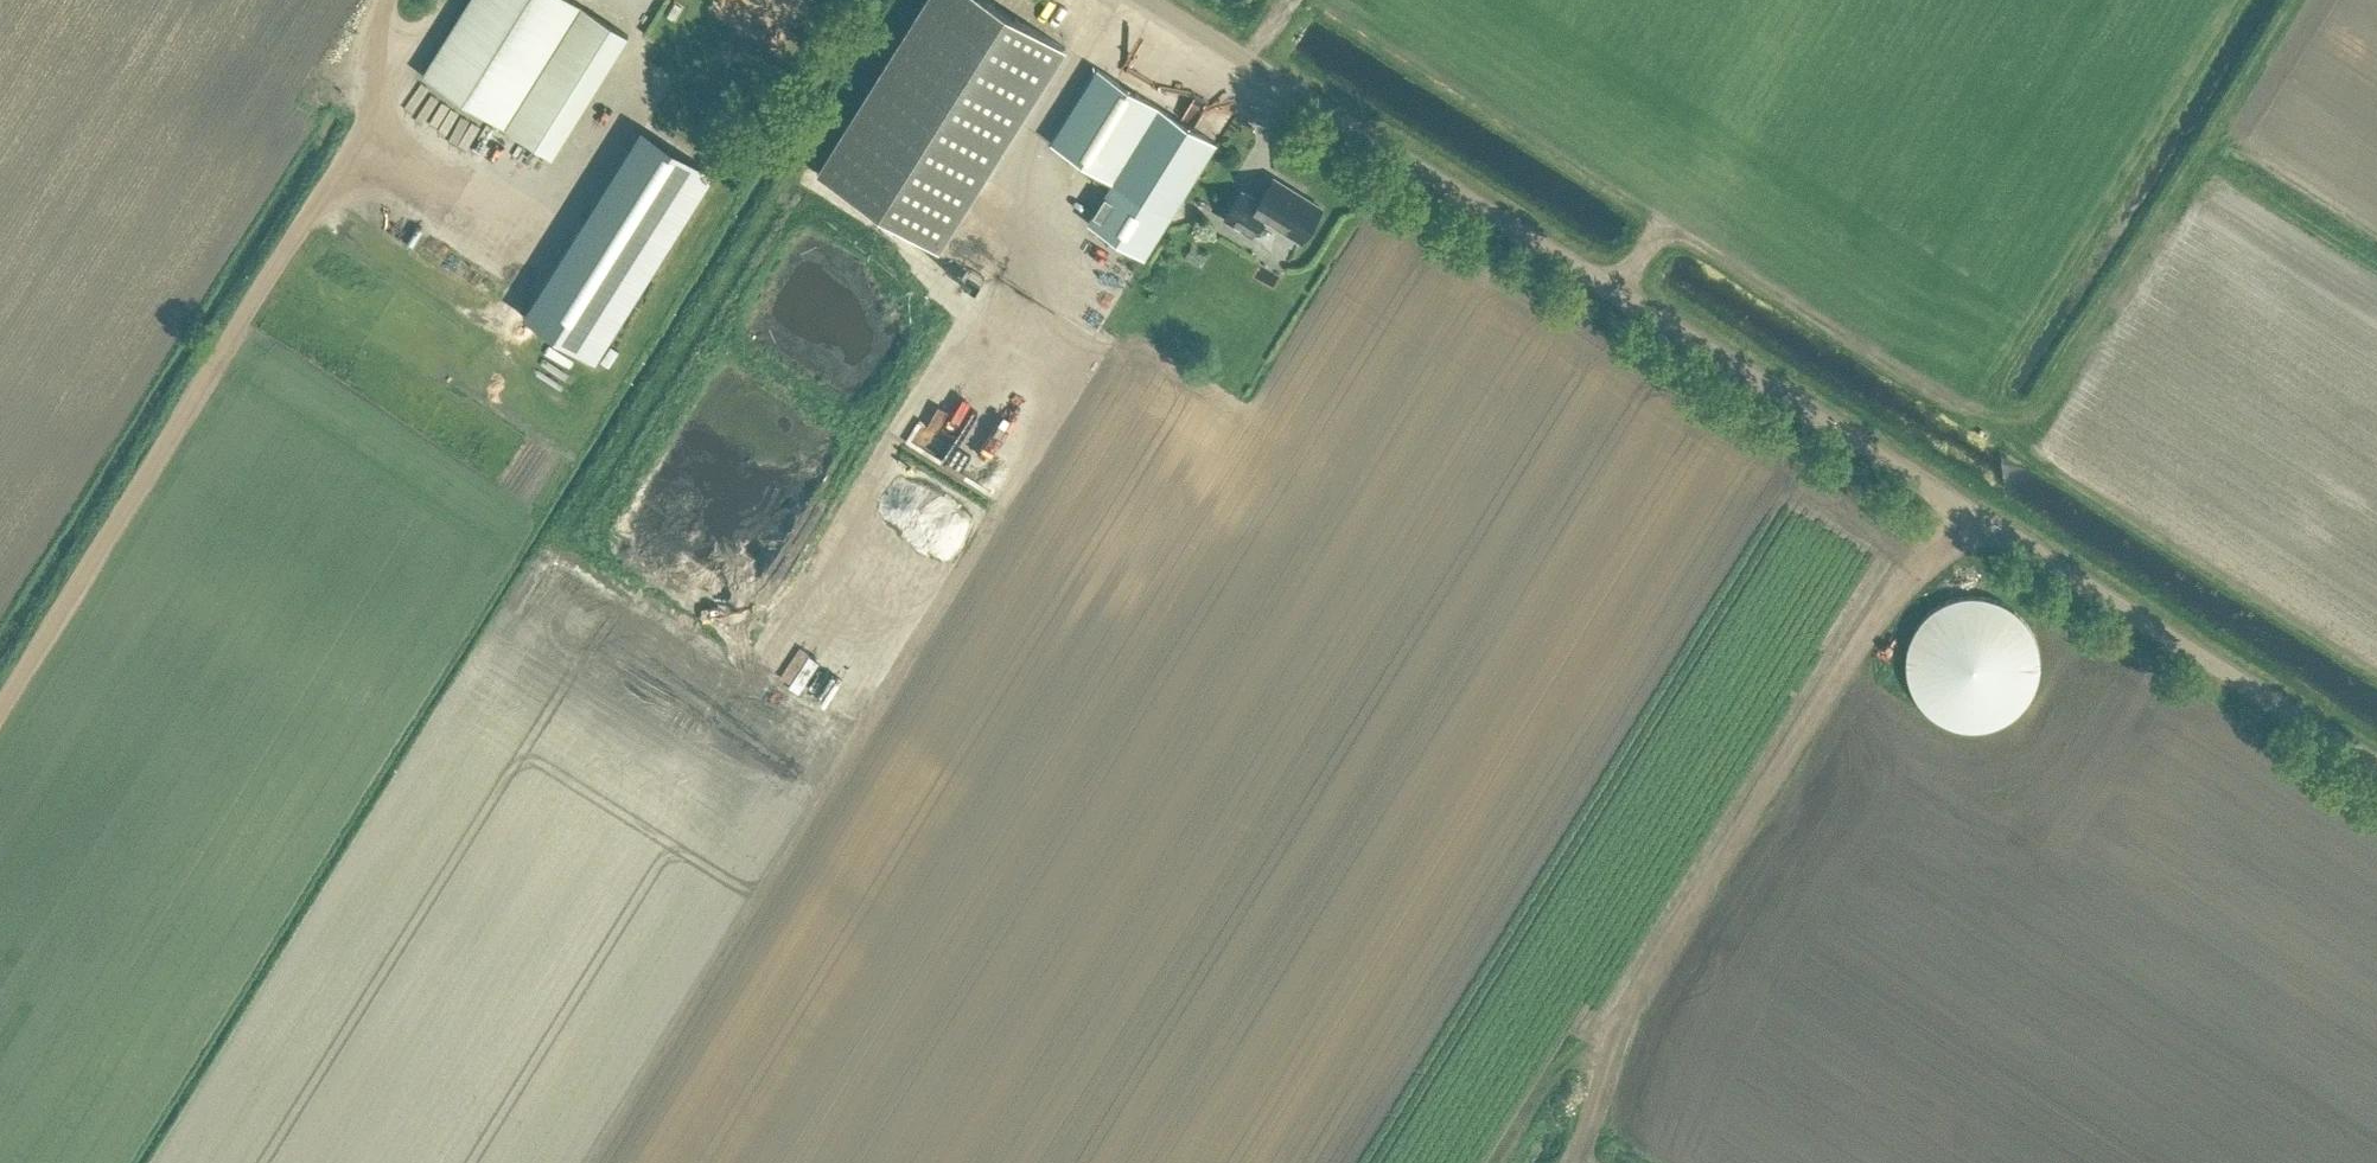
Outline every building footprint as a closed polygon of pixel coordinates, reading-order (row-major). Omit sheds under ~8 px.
[(629,36),(572,0),(471,0),(423,75),(553,157),(629,36)] [(1067,49),(990,0),(926,0),(817,171),(940,249),(1067,49)] [(1170,216),(1217,142),(1099,68),(1052,141),(1113,180),(1170,216)] [(593,358),(711,169),(639,124),(520,313),(593,358)] [(1251,233),(1262,215),(1302,240),(1322,207),(1275,177),(1261,200),(1243,189),(1226,218),(1251,233)] [(1145,256),(1170,216),(1113,180),(1088,220),(1145,256)] [(418,223),(431,230),(442,213),(428,205),(418,223)] [(1068,210),(1056,232),(1067,237),(1078,215),(1068,210)] [(1094,257),(1107,234),(1082,219),(1069,243),(1094,257)] [(492,231),(501,243),(513,233),(504,221),(492,231)] [(1977,728),(1984,727),(1991,726),(1997,724),(2004,721),(2010,717),(2016,713),(2021,709),(2026,703),(2030,698),(2033,691),(2036,685),(2038,678),(2040,671),(2041,664),(2041,657),(2040,650),(2038,643),(2036,637),(2033,630),(2030,624),(2025,619),(2021,613),(2015,609),(2010,605),(2004,601),(1997,598),(1991,596),(1984,595),(1977,594),(1970,594),(1963,595),(1956,596),(1950,598),(1943,601),(1937,605),(1932,609),(1926,613),(1922,618),(1918,624),(1914,630),(1911,636),(1909,643),(1907,650),(1907,657),(1906,664),(1907,670),(1908,677),(1911,684),(1913,691),(1917,697),(1921,703),(1926,708),(1931,713),(1936,717),(1943,720),(1949,723),(1956,726),(1962,727),(1970,728),(1977,728)]
